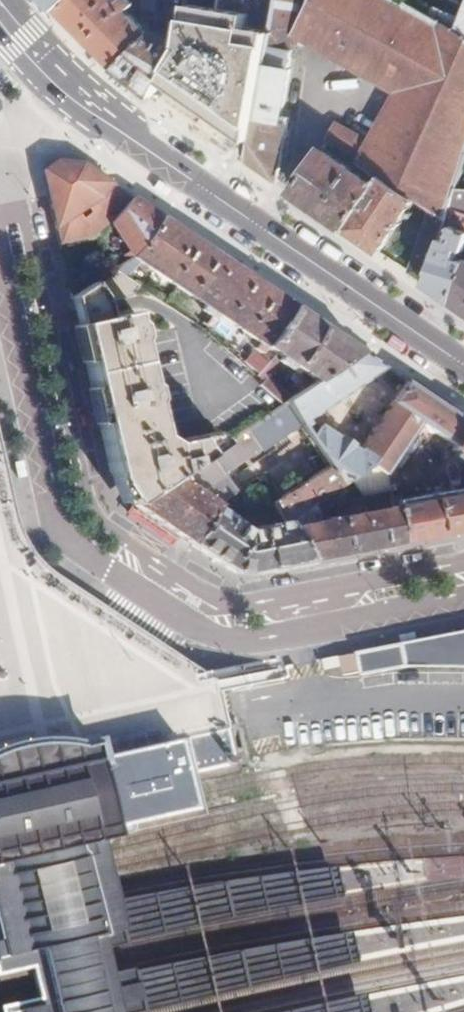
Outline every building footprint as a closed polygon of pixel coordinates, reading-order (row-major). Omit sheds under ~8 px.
[(62,12),(73,0),(51,0),(62,12)] [(62,12),(89,40),(118,71),(149,32),(118,0),(73,0),(62,12)] [(138,13),(160,14),(160,0),(139,0),(138,13)] [(184,45),(165,78),(212,110),(253,139),(272,31),(246,25),(249,12),(218,7),(219,0),(191,0),(184,45)] [(345,0),(321,0),(304,29),(333,48),(357,7),(345,0)] [(357,7),(333,48),(407,93),(376,140),(343,118),(333,133),(364,155),(362,158),(384,173),(419,197),(438,209),(450,218),(457,199),(460,190),(463,180),(463,35),(425,13),(403,0),(345,0),(357,7)] [(463,35),(463,12),(460,19),(431,3),(425,13),(463,35)] [(253,139),(249,160),(278,180),(290,115),(284,114),(301,11),(276,7),(272,31),(253,139)] [(149,32),(118,71),(135,82),(143,87),(171,37),(154,26),(149,32)] [(143,87),(154,95),(165,78),(184,45),(171,37),(143,87)] [(323,211),(347,227),(377,183),(326,147),(295,192),(323,211)] [(41,168),(58,242),(88,235),(101,223),(129,251),(159,216),(133,202),(88,178),(59,163),(41,168)] [(405,215),(419,197),(384,173),(377,183),(347,227),(362,237),(374,246),(381,250),(405,215)] [(457,199),(450,218),(443,238),(426,282),(440,291),(453,300),(463,273),(463,201),(457,199)] [(443,238),(450,218),(438,209),(429,233),(443,238)] [(323,327),(159,216),(129,251),(276,352),(256,378),(261,383),(258,386),(282,405),(286,402),(292,398),(268,377),(283,358),(317,381),(359,352),(323,327)] [(419,277),(426,282),(443,238),(429,233),(413,273),(419,277)] [(114,269),(70,297),(73,313),(109,471),(130,504),(222,445),(213,434),(172,442),(163,436),(135,313),(110,318),(108,308),(106,301),(133,295),(138,284),(114,269)] [(453,300),(463,308),(463,273),(453,300)] [(359,352),(317,381),(292,398),(286,402),(327,468),(340,489),(350,483),(381,463),(385,465),(405,435),(419,415),(459,439),(463,432),(463,422),(404,382),(360,447),(321,421),(318,425),(305,417),(382,368),(359,352)] [(459,439),(419,415),(405,435),(434,454),(447,458),(451,452),(463,461),(463,432),(459,439)] [(222,445),(130,504),(181,540),(188,545),(213,509),(215,508),(216,508),(199,495),(203,489),(195,482),(242,453),(232,439),(222,445)] [(389,488),(385,465),(381,463),(350,483),(362,498),(389,488)] [(285,523),(309,561),(394,545),(398,544),(392,507),(361,512),(359,504),(333,509),(334,517),(316,521),(309,510),(340,489),(327,468),(273,504),(285,523)] [(451,534),(463,532),(463,503),(461,493),(441,497),(451,534)] [(392,507),(398,544),(440,536),(451,534),(441,497),(392,507)] [(213,509),(188,545),(195,550),(224,570),(233,573),(239,574),(245,574),(300,563),(309,561),(285,523),(244,529),(215,508),(213,509)] [(361,651),(366,676),(412,667),(463,668),(463,631),(361,651)] [(344,676),(361,674),(360,656),(343,657),(344,676)] [(235,765),(227,725),(178,735),(188,776),(235,765)] [(3,942),(0,942),(0,974),(9,972),(29,967),(35,994),(36,1000),(0,1008),(0,1011),(117,1011),(116,1006),(109,979),(108,973),(98,935),(121,930),(116,904),(115,902),(115,899),(102,846),(106,844),(107,841),(107,838),(116,836),(114,826),(151,818),(167,815),(192,809),(176,741),(149,747),(98,759),(94,744),(79,747),(68,746),(52,744),(43,744),(28,746),(19,747),(4,751),(0,752),(0,930),(3,942)]
